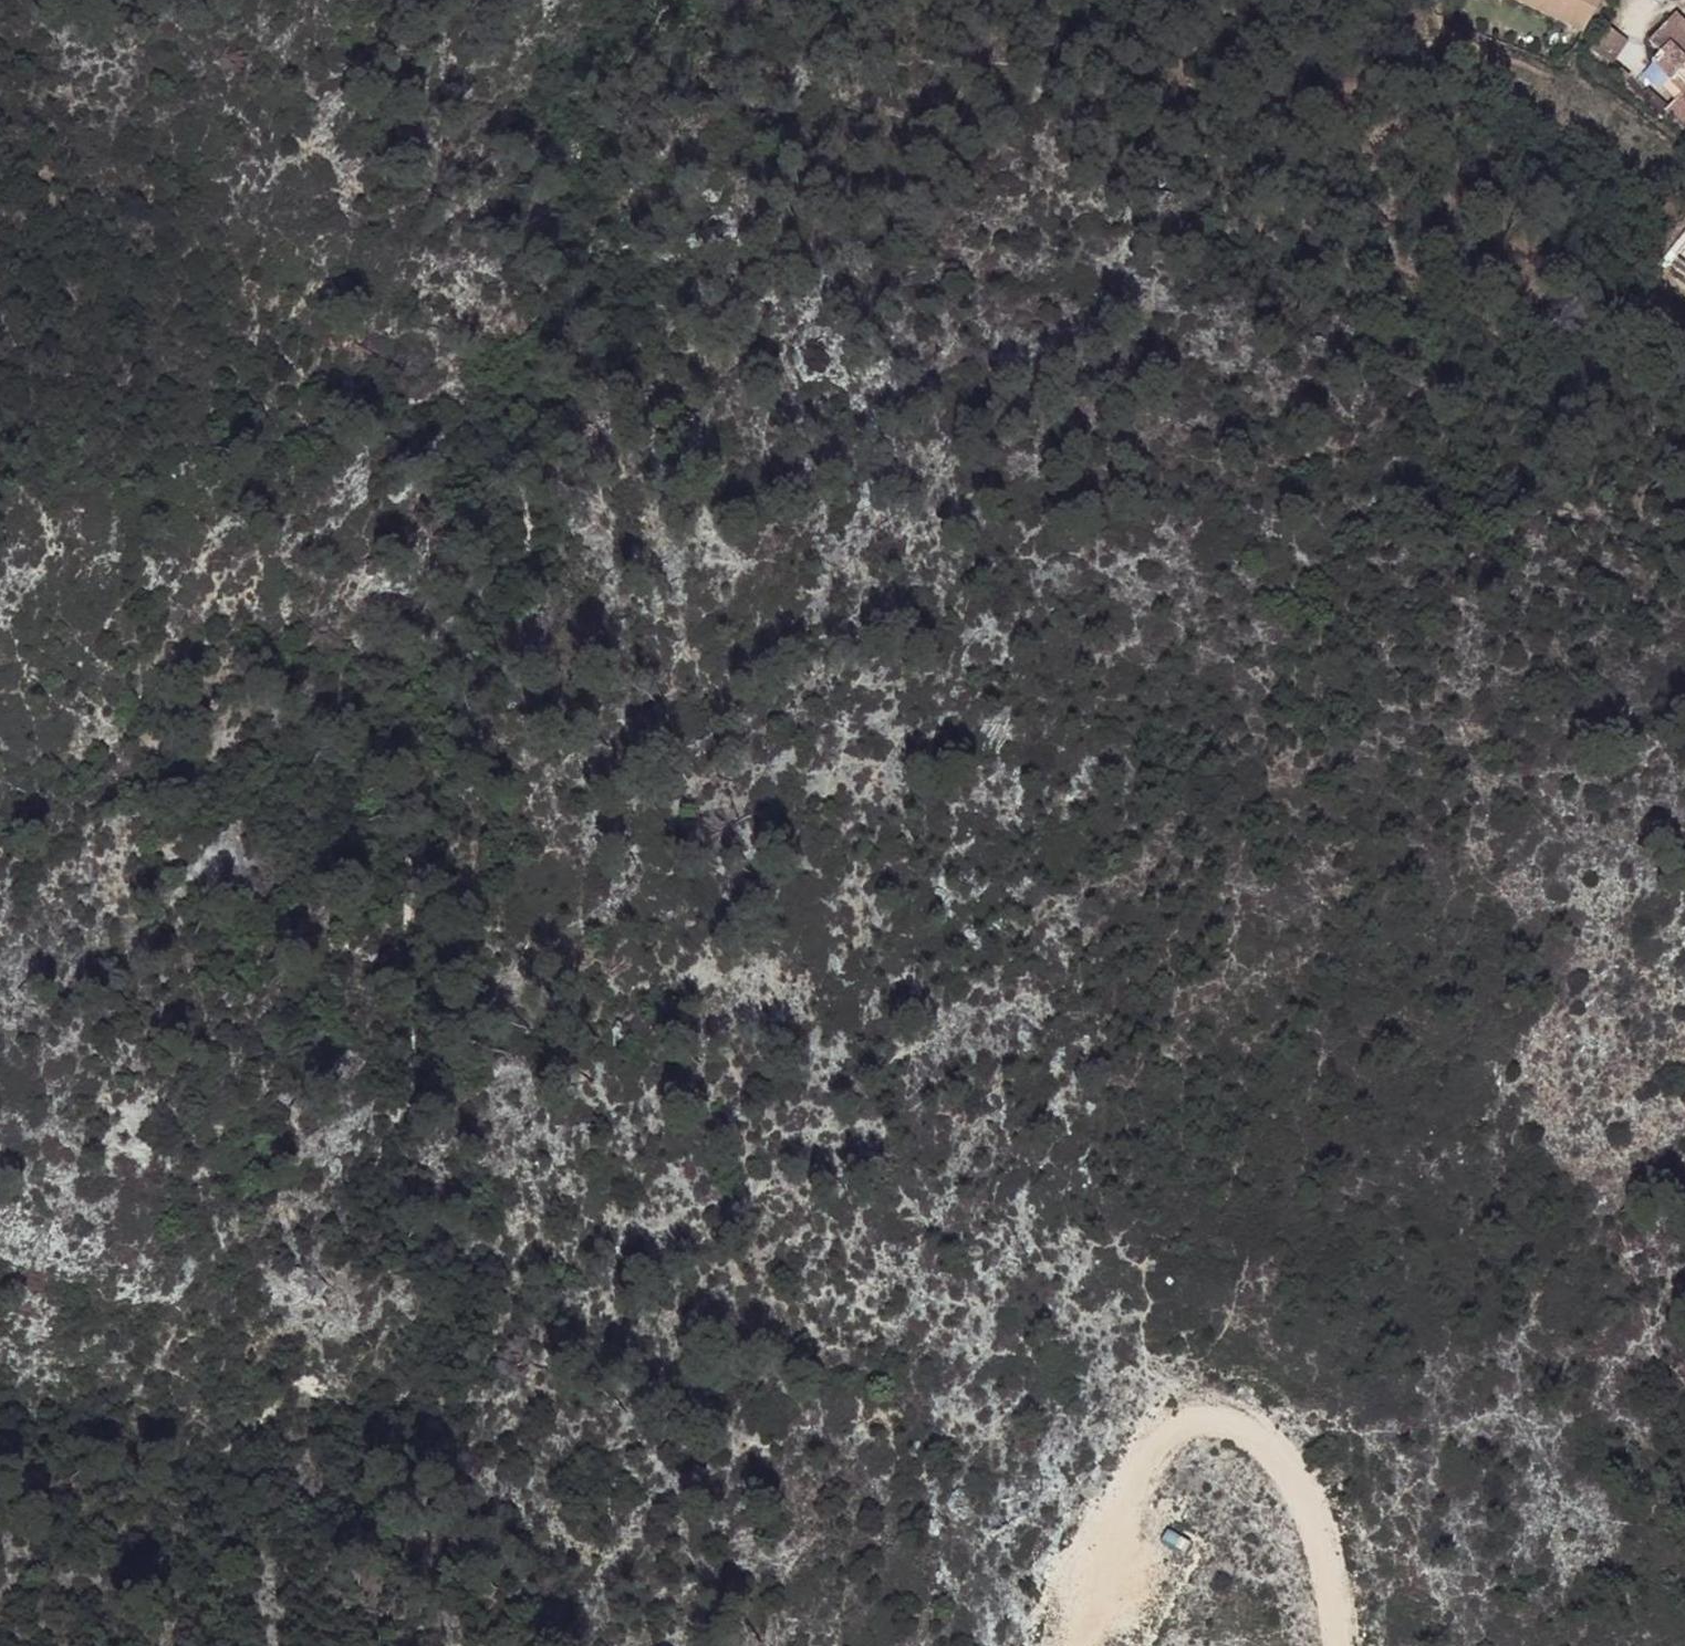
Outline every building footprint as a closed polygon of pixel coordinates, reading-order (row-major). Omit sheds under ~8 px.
[(1584,29),(1584,28),(1596,10),(1603,0),(1524,0),(1584,29)] [(1674,14),(1668,20),(1684,37),(1684,26),(1674,14)] [(1668,20),(1649,38),(1661,50),(1652,59),(1670,78),(1675,73),(1684,83),(1684,37),(1668,20)] [(1614,62),(1630,41),(1609,26),(1594,48),(1614,62)] [(1683,90),(1684,88),(1684,83),(1675,73),(1670,78),(1683,90)]
